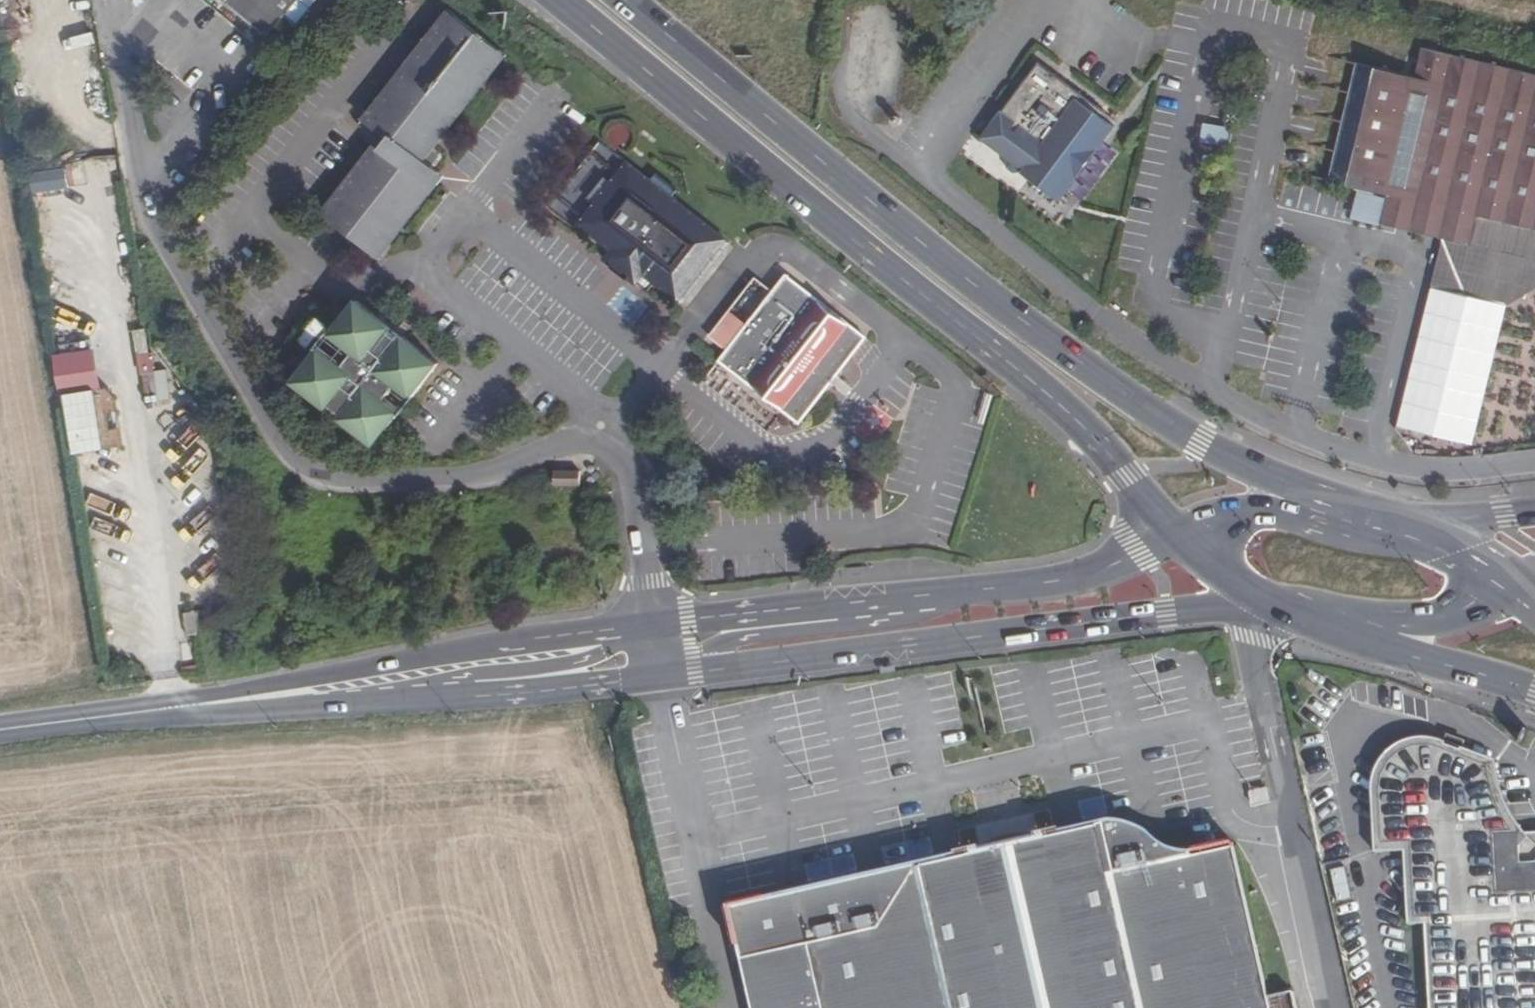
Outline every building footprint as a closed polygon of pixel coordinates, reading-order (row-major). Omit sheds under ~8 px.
[(307,0),(215,0),(271,45),(288,24),(307,0)] [(288,24),(298,32),(324,0),(307,0),(288,24)] [(361,115),(369,122),(450,19),(496,54),(415,157),(421,162),(430,149),(505,53),(446,7),(361,115)] [(432,170),(421,162),(415,157),(496,54),(450,19),(369,122),(381,130),(388,136),(328,212),(373,248),(434,171),(432,170)] [(1534,230),(1534,78),(1421,51),(1413,81),(1446,88),(1417,202),(1410,231),(1468,243),(1476,217),(1534,230)] [(1077,104),(1081,98),(1040,66),(982,140),(1007,161),(1005,164),(1006,169),(1010,173),(1015,175),(1019,173),(1058,203),(1113,131),(1092,115),(1077,104)] [(1386,194),(1417,202),(1446,88),(1413,81),(1399,77),(1357,67),(1330,181),(1386,194)] [(1097,110),(1081,98),(1077,104),(1092,115),(1097,110)] [(440,176),(434,171),(373,248),(328,212),(388,136),(381,130),(319,212),(376,258),(440,176)] [(441,158),(430,149),(421,162),(432,170),(441,158)] [(730,241),(672,197),(649,180),(628,163),(612,185),(591,212),(581,226),(600,241),(613,251),(608,258),(606,261),(635,284),(642,274),(681,304),(701,278),(697,275),(709,259),(713,262),(730,241)] [(34,192),(69,191),(68,169),(33,170),(34,192)] [(655,171),(649,180),(672,197),(678,189),(655,171)] [(582,205),(591,212),(612,185),(602,177),(582,205)] [(1417,202),(1386,194),(1381,224),(1410,231),(1417,202)] [(773,263),(762,278),(775,288),(786,273),(773,263)] [(776,299),(731,356),(724,365),(802,428),(869,343),(790,282),(776,299)] [(731,356),(776,299),(757,285),(713,341),(731,356)] [(323,353),(319,350),(294,382),(328,409),(331,404),(346,415),(343,420),(377,446),(403,413),(399,410),(410,395),(414,398),(440,365),(406,339),(403,344),(389,332),(392,328),(358,301),(333,334),(336,336),(323,353)] [(99,347),(57,353),(71,437),(112,430),(99,347)] [(581,471),(555,471),(555,486),(581,486),(581,471)] [(187,613),(189,634),(201,633),(199,612),(187,613)] [(1384,745),(1382,853),(1418,853),(1418,850),(1446,851),(1446,822),(1470,822),(1470,824),(1498,824),(1500,747),(1384,745)] [(1534,892),(1534,863),(1528,863),(1527,833),(1511,833),(1511,824),(1489,825),(1490,842),(1466,843),(1467,858),(1488,857),(1488,849),(1499,849),(1500,876),(1505,876),(1506,893),(1534,892)] [(986,851),(982,852),(961,855),(962,859),(731,905),(754,1007),(1309,1007),(1307,999),(1276,1004),(1240,851),(1200,860),(1186,861),(1174,860),(1167,858),(1158,852),(1150,845),(1139,837),(1129,833),(1099,830),(1067,837),(1066,834),(1048,839),(1042,840),(1042,842),(986,854),(986,851)] [(1042,842),(1042,840),(1033,839),(1021,838),(1008,841),(997,844),(986,851),(986,854),(1042,842)] [(1353,858),(1327,865),(1336,897),(1363,889),(1353,858)]
